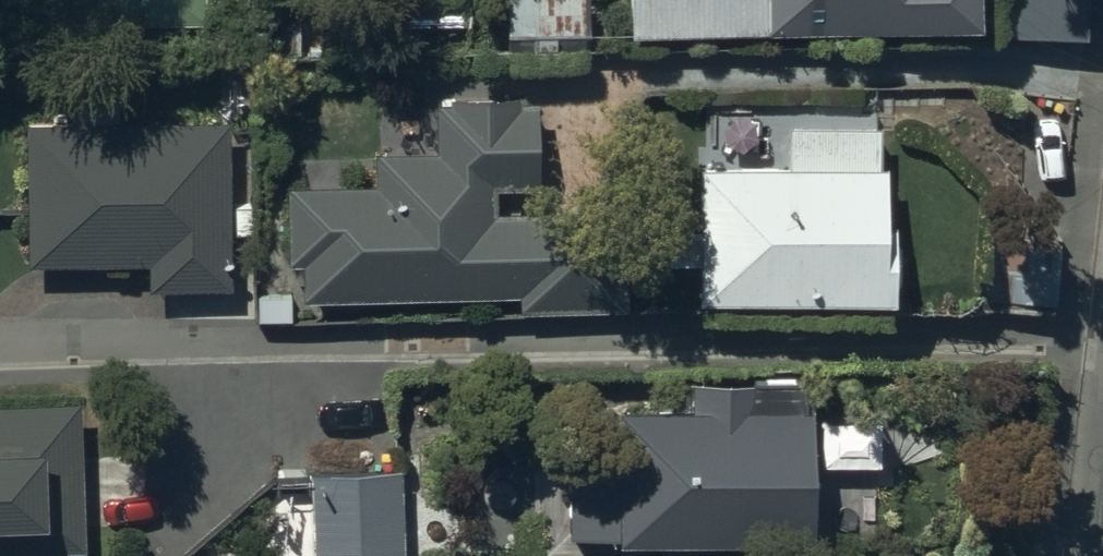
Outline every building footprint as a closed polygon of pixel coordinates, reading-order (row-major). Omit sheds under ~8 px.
[(506,44),(533,44),(533,59),(557,59),(557,42),(612,43),(613,0),(506,0),(506,44)] [(630,42),(981,39),(980,0),(629,0),(630,42)] [(1086,0),(1016,0),(1016,42),(1086,42),(1086,0)] [(302,269),(303,306),(518,302),(519,321),(610,319),(609,265),(554,266),(553,217),(498,218),(497,194),(538,193),(536,111),(521,111),(520,103),(449,105),(449,110),(436,110),(437,158),(375,159),(376,191),(285,193),(287,270),(302,269)] [(228,128),(26,128),(26,273),(147,273),(147,297),(228,297),(228,128)] [(698,176),(698,239),(675,239),(674,268),(698,268),(698,310),(895,311),(896,237),(885,237),(886,176),(869,175),(869,131),(789,131),(789,177),(698,176)] [(691,389),(691,417),(618,417),(618,461),(568,461),(568,541),(618,541),(619,549),(812,549),(812,419),(751,419),(751,389),(691,389)] [(80,409),(0,411),(0,555),(84,555),(80,409)] [(310,474),(312,555),(402,555),(400,472),(310,474)]
